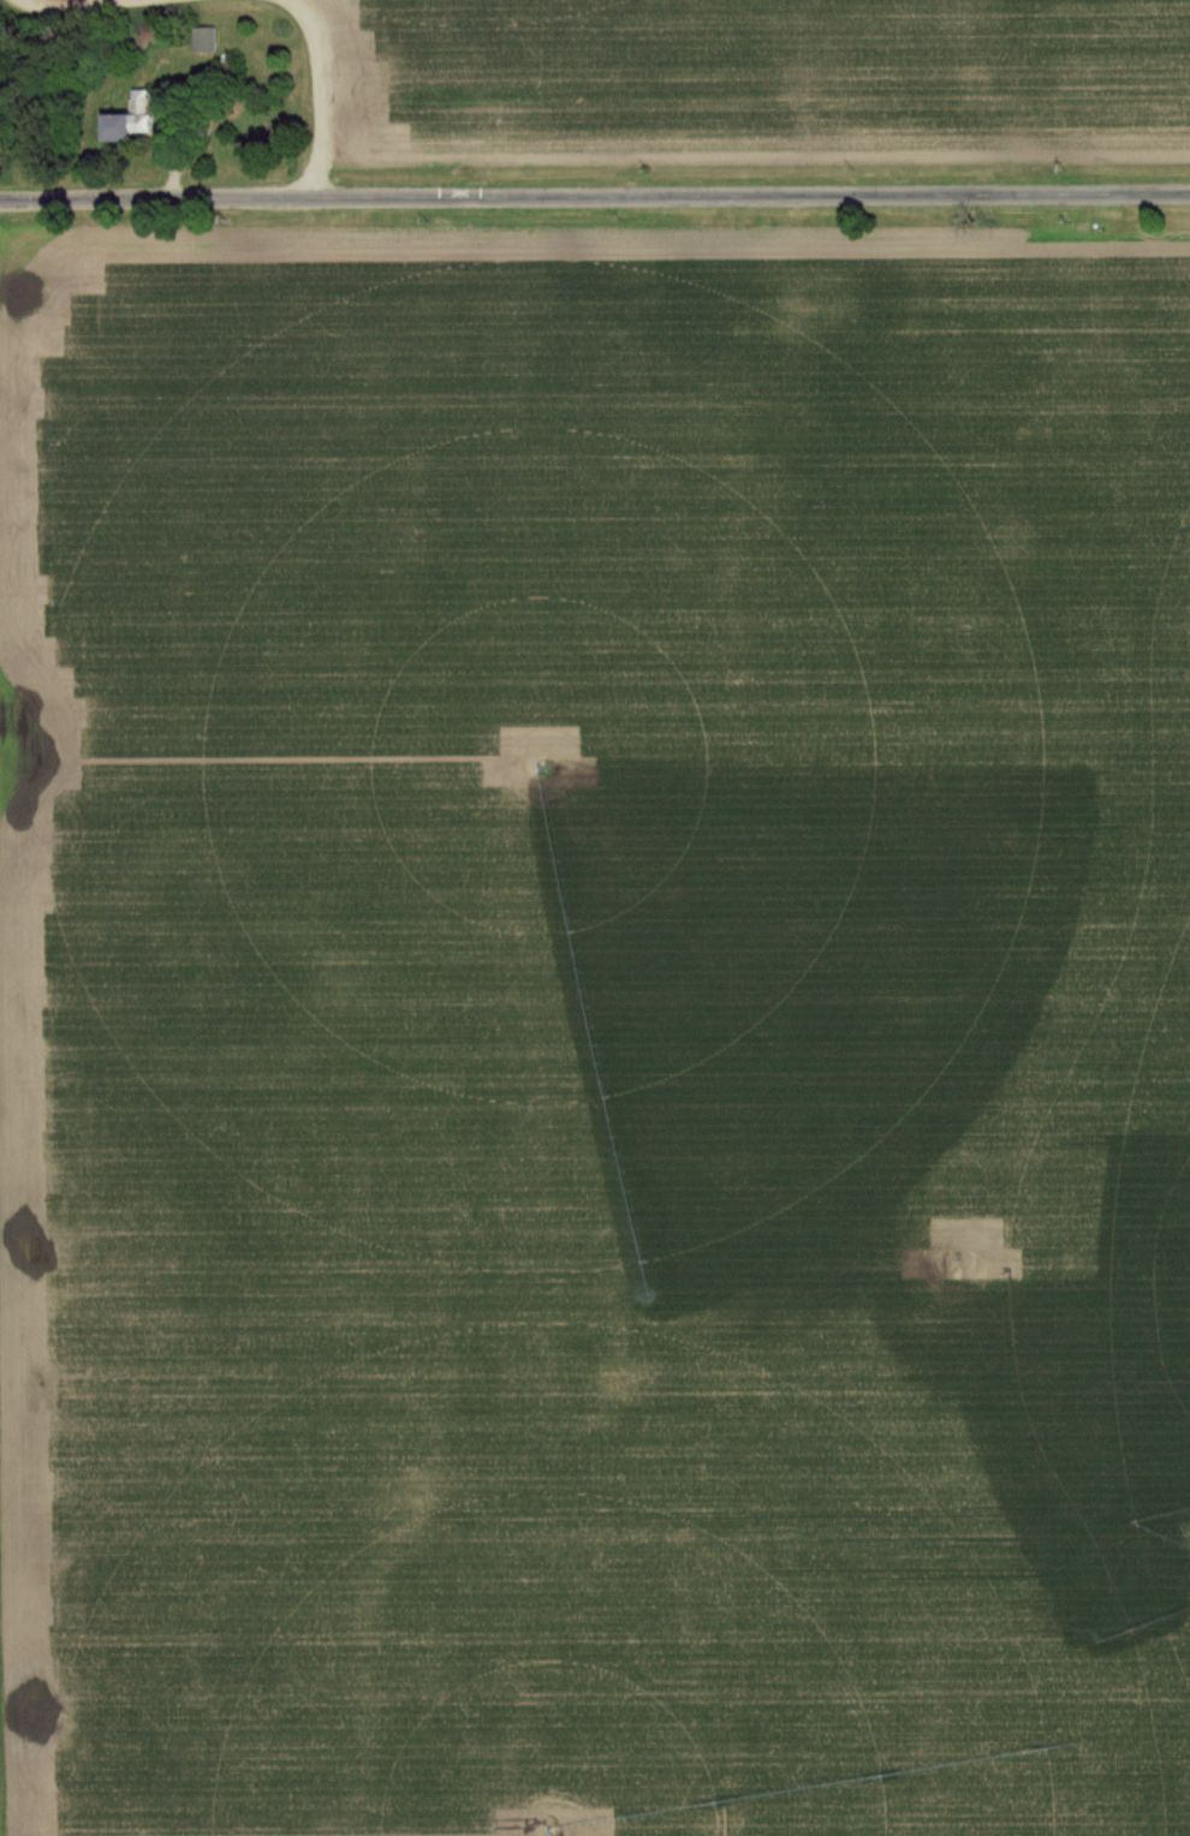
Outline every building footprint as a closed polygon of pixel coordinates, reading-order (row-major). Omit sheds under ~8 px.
[(213,55),(213,29),(188,29),(188,55),(213,55)] [(123,145),(123,138),(144,138),(144,92),(125,92),(126,117),(91,117),(92,146),(123,145)]
